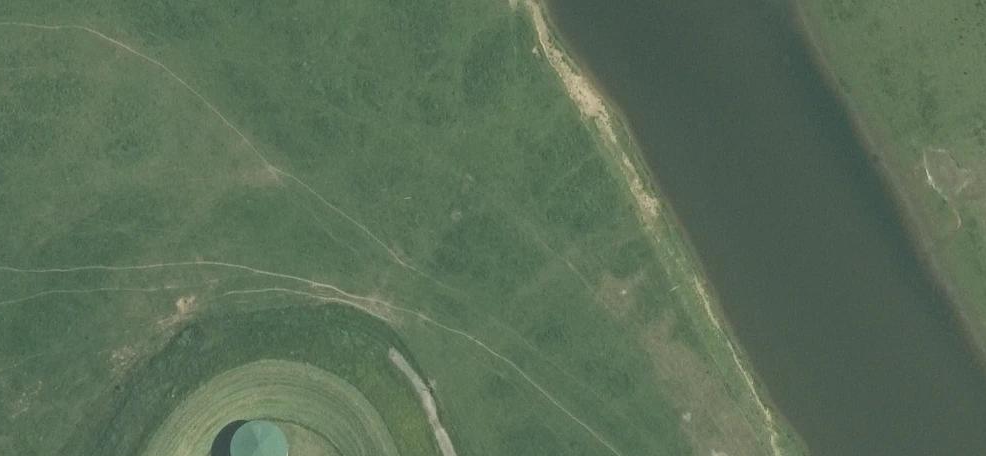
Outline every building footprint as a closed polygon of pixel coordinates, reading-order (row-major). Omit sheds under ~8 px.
[(283,448),(282,439),(280,435),(277,431),(273,428),(269,426),(261,424),(257,424),(252,425),(247,427),(244,430),(240,434),(238,438),(236,443),(236,447),(237,455),(282,455),(283,453),(283,448)]
